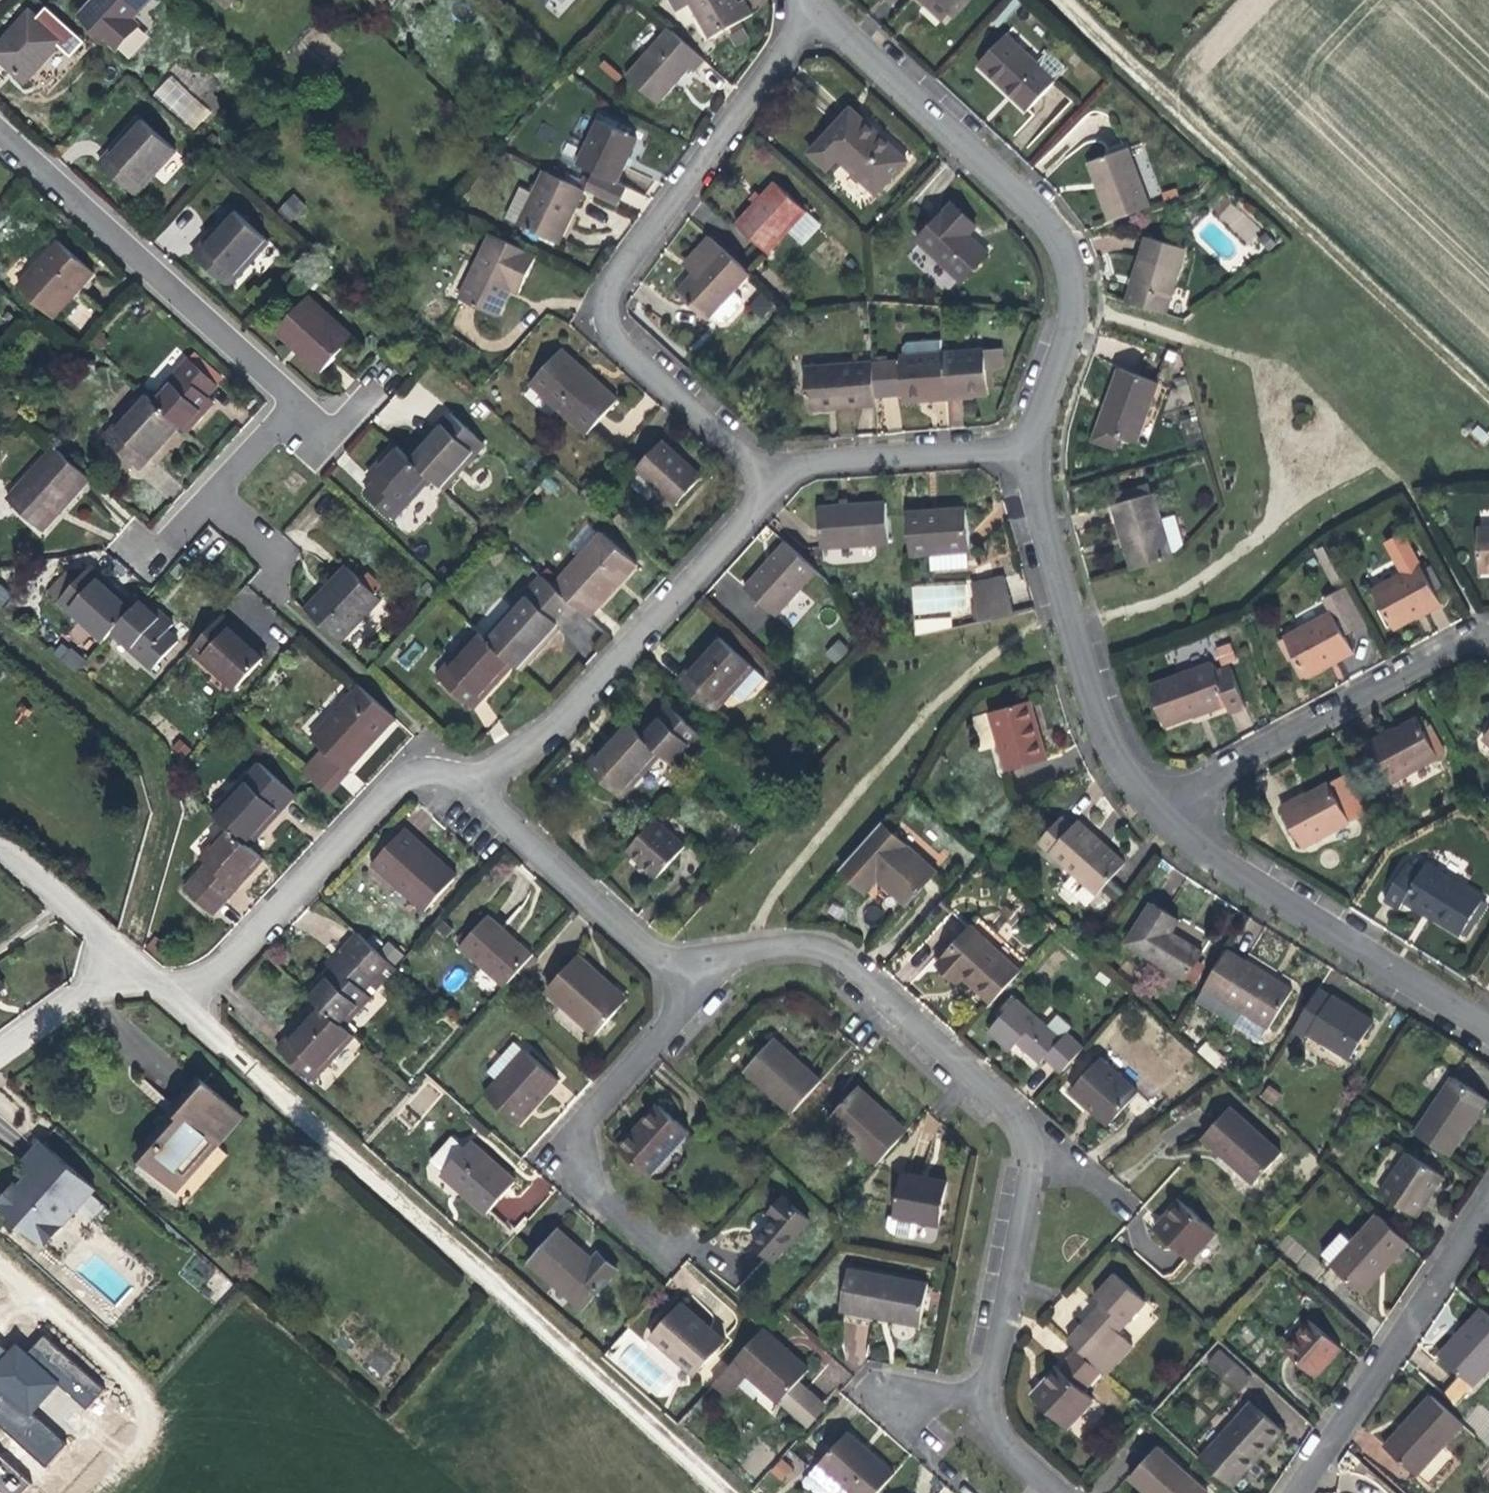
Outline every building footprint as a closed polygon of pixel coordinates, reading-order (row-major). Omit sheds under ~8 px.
[(81,14),(118,48),(140,25),(134,18),(150,0),(94,0),(81,14)] [(688,0),(673,0),(678,10),(690,3),(688,0)] [(738,0),(688,0),(690,3),(709,38),(753,14),(744,0),(739,2),(738,0)] [(934,0),(923,0),(942,19),(948,13),(934,0)] [(948,13),(949,11),(960,0),(934,0),(948,13)] [(949,11),(955,17),(972,0),(960,0),(949,11)] [(30,10),(0,43),(0,58),(26,80),(63,39),(30,10)] [(706,60),(669,26),(626,75),(657,102),(690,66),(696,71),(706,60)] [(1038,63),(1006,34),(978,64),(1028,110),(1056,79),(1038,63)] [(1047,54),(1038,63),(1056,79),(1065,70),(1064,64),(1053,53),(1047,54)] [(907,160),(852,109),(811,154),(829,170),(839,159),(876,193),(907,160)] [(176,149),(142,118),(101,162),(136,193),(176,149)] [(617,181),(637,138),(601,120),(581,164),(617,181)] [(1110,221),(1150,206),(1128,149),(1088,163),(1110,221)] [(558,242),(583,188),(545,170),(520,224),(558,242)] [(807,210),(778,183),(738,224),(768,252),(807,210)] [(625,187),(619,199),(643,210),(649,197),(625,187)] [(304,205),(292,194),(279,208),(291,219),(304,205)] [(974,226),(952,205),(918,240),(961,282),(988,253),(967,234),(974,226)] [(269,241),(234,209),(193,253),(229,285),(269,241)] [(1276,243),(1267,232),(1260,239),(1269,249),(1276,243)] [(519,294),(537,254),(492,233),(461,298),(499,316),(511,291),(519,294)] [(1147,235),(1127,302),(1166,314),(1186,248),(1147,235)] [(750,273),(711,237),(690,260),(701,269),(696,274),(680,292),(708,317),(712,313),(721,321),(727,321),(744,304),(742,298),(734,290),(750,273)] [(94,272),(60,241),(19,286),(53,317),(94,272)] [(701,269),(690,260),(686,265),(696,274),(701,269)] [(763,320),(776,307),(761,293),(748,306),(763,320)] [(321,372),(354,336),(310,296),(277,331),(321,372)] [(586,434),(617,399),(562,349),(531,383),(586,434)] [(1004,368),(1003,349),(900,357),(901,365),(893,365),(895,392),(903,392),(903,400),(989,394),(987,369),(1004,368)] [(180,424),(188,431),(214,401),(208,396),(218,384),(192,359),(153,399),(180,424)] [(809,410),(876,405),(873,363),(805,367),(809,410)] [(1119,368),(1097,428),(1118,435),(1137,443),(1157,383),(1119,368)] [(139,468),(180,424),(153,399),(145,392),(105,436),(112,443),(135,464),(139,468)] [(450,412),(410,457),(432,476),(444,488),(484,443),(450,412)] [(1114,447),(1118,435),(1097,428),(1093,439),(1114,447)] [(701,477),(663,441),(637,469),(676,504),(701,477)] [(125,475),(135,464),(112,443),(102,454),(125,475)] [(395,518),(432,476),(410,457),(396,445),(368,476),(375,483),(367,493),(395,518)] [(44,531),(89,480),(55,448),(9,499),(44,531)] [(1112,504),(1131,570),(1173,558),(1154,492),(1112,504)] [(890,544),(887,503),(819,506),(822,547),(890,544)] [(966,509),(907,513),(910,555),(931,554),(933,569),(970,567),(966,509)] [(1477,526),(1478,568),(1488,568),(1488,526),(1477,526)] [(600,533),(554,586),(579,608),(589,617),(636,565),(600,533)] [(1434,592),(1440,588),(1429,566),(1426,568),(1422,570),(1419,565),(1402,533),(1385,543),(1402,574),(1371,590),(1393,629),(1440,604),(1434,592)] [(776,616),(818,570),(786,542),(745,587),(776,616)] [(233,560),(225,552),(218,560),(227,567),(233,560)] [(113,631),(136,606),(91,566),(76,584),(66,575),(50,592),(103,642),(113,631)] [(345,566),(305,609),(341,642),(381,599),(345,566)] [(973,585),(1009,577),(1008,574),(972,582),(973,585)] [(542,575),(486,637),(516,664),(522,670),(579,608),(554,586),(542,575)] [(973,585),(981,621),(1016,613),(1009,577),(973,585)] [(0,608),(11,594),(0,585),(0,608)] [(1345,637),(1368,626),(1348,589),(1325,600),(1331,612),(1284,637),(1306,676),(1353,652),(1345,637)] [(174,624),(145,596),(136,606),(113,631),(155,667),(177,642),(167,632),(174,624)] [(267,654),(222,614),(191,650),(236,690),(267,654)] [(934,619),(915,621),(916,635),(936,631),(934,619)] [(474,710),(516,664),(486,637),(479,631),(437,676),(474,710)] [(676,679),(715,714),(732,695),(756,668),(717,633),(676,679)] [(62,642),(52,655),(74,672),(83,659),(62,642)] [(851,653),(840,642),(827,655),(838,666),(851,653)] [(1218,666),(1236,661),(1231,642),(1212,647),(1218,666)] [(1212,662),(1149,685),(1163,726),(1227,703),(1230,713),(1245,706),(1230,665),(1215,671),(1212,662)] [(761,674),(756,668),(732,695),(738,700),(761,674)] [(347,770),(395,717),(360,686),(312,738),(326,750),(305,772),(329,794),(349,772),(347,770)] [(1048,761),(1031,701),(991,712),(1008,773),(1048,761)] [(667,703),(639,734),(661,755),(675,767),(703,737),(667,703)] [(1439,757),(1418,718),(1396,729),(1395,728),(1369,742),(1391,782),(1439,757)] [(639,734),(625,721),(584,766),(620,799),(661,755),(639,734)] [(253,769),(212,812),(232,830),(249,846),(289,801),(253,769)] [(1367,811),(1347,773),(1308,795),(1309,796),(1298,802),(1298,800),(1283,809),(1303,846),(1367,811)] [(1097,895),(1125,864),(1078,822),(1074,826),(1063,816),(1038,842),(1097,895)] [(655,877),(684,844),(656,818),(626,851),(655,877)] [(935,871),(882,824),(841,869),(866,892),(878,879),(906,905),(935,871)] [(457,876),(405,828),(372,864),(424,911),(457,876)] [(213,915),(263,859),(249,846),(232,830),(214,849),(210,846),(200,857),(207,864),(184,888),(213,915)] [(1460,933),(1482,899),(1426,863),(1422,869),(1409,861),(1385,899),(1398,907),(1403,899),(1460,933)] [(1184,977),(1200,951),(1168,931),(1175,919),(1151,904),(1126,942),(1184,977)] [(504,987),(532,955),(487,914),(458,946),(504,987)] [(1021,972),(972,927),(938,964),(957,981),(960,978),(991,1005),(1021,972)] [(390,964),(356,934),(340,949),(344,953),(306,993),(318,1002),(344,1025),(371,996),(364,990),(390,964)] [(1292,987),(1228,948),(1205,986),(1197,999),(1214,1009),(1222,997),(1242,1009),(1234,1022),(1259,1038),(1267,1025),(1268,1026),(1292,987)] [(595,969),(578,954),(545,990),(594,1035),(621,1004),(590,976),(595,969)] [(627,998),(595,969),(590,976),(621,1004),(627,998)] [(1372,1018),(1320,985),(1295,1026),(1348,1059),(1372,1018)] [(1056,1065),(1072,1047),(1017,997),(989,1028),(1012,1048),(1018,1041),(1040,1060),(1045,1055),(1056,1065)] [(1242,1009),(1222,997),(1214,1009),(1234,1022),(1242,1009)] [(344,1025),(318,1002),(277,1047),(313,1079),(354,1034),(344,1025)] [(746,1071),(791,1111),(819,1080),(775,1040),(746,1071)] [(1203,1042),(1195,1052),(1217,1068),(1225,1058),(1203,1042)] [(559,1081),(525,1051),(486,1096),(519,1125),(559,1081)] [(1137,1090),(1102,1058),(1072,1090),(1109,1122),(1137,1090)] [(171,1113),(138,1151),(179,1187),(243,1113),(199,1075),(173,1104),(177,1107),(171,1113)] [(1416,1133),(1448,1154),(1485,1098),(1451,1076),(1416,1133)] [(1267,1084),(1259,1098),(1274,1106),(1282,1093),(1267,1084)] [(829,1121),(876,1163),(906,1129),(860,1088),(829,1121)] [(658,1104),(619,1147),(650,1175),(689,1133),(658,1104)] [(1280,1152),(1229,1106),(1201,1137),(1252,1183),(1280,1152)] [(492,1132),(473,1114),(469,1119),(488,1136),(492,1132)] [(515,1181),(471,1141),(466,1147),(454,1136),(432,1160),(464,1189),(462,1191),(487,1213),(515,1181)] [(44,1247),(46,1245),(62,1226),(81,1205),(91,1194),(94,1190),(42,1143),(29,1157),(22,1165),(32,1173),(21,1187),(17,1183),(0,1202),(0,1207),(44,1247)] [(1442,1175),(1407,1152),(1380,1191),(1416,1215),(1442,1175)] [(944,1181),(902,1174),(895,1217),(937,1224),(944,1181)] [(543,1177),(499,1202),(511,1222),(555,1197),(543,1177)] [(809,1222),(783,1199),(769,1213),(774,1218),(749,1244),(771,1264),(809,1222)] [(1213,1231),(1179,1201),(1155,1229),(1188,1259),(1213,1231)] [(1361,1291),(1407,1240),(1377,1213),(1352,1241),(1342,1231),(1322,1252),(1333,1261),(1331,1263),(1361,1291)] [(518,1231),(527,1221),(525,1219),(515,1229),(518,1231)] [(592,1259),(558,1229),(529,1261),(582,1308),(617,1270),(598,1253),(592,1259)] [(926,1283),(848,1269),(841,1309),(919,1324),(926,1283)] [(1086,1354),(1106,1372),(1132,1343),(1117,1331),(1145,1301),(1114,1273),(1094,1297),(1101,1304),(1069,1339),(1086,1354)] [(721,1338),(682,1303),(652,1337),(691,1373),(721,1338)] [(1488,1366),(1488,1314),(1482,1308),(1439,1355),(1460,1373),(1472,1384),(1488,1366)] [(1314,1375),(1339,1346),(1310,1320),(1285,1348),(1314,1375)] [(807,1370),(760,1330),(732,1362),(714,1382),(726,1393),(745,1373),(779,1403),(780,1402),(797,1382),(807,1370)] [(32,1412),(57,1385),(84,1410),(103,1389),(43,1334),(25,1353),(13,1341),(0,1355),(0,1426),(44,1466),(65,1443),(32,1412)] [(1245,1371),(1219,1347),(1208,1359),(1235,1383),(1245,1371)] [(1086,1354),(1078,1363),(1102,1386),(1111,1376),(1106,1372),(1086,1354)] [(1102,1386),(1078,1363),(1066,1375),(1057,1368),(1031,1395),(1066,1427),(1102,1386)] [(1448,1410),(1472,1384),(1460,1373),(1436,1399),(1448,1410)] [(797,1382),(780,1402),(808,1426),(826,1406),(797,1382)] [(1436,1399),(1430,1394),(1385,1446),(1416,1473),(1462,1423),(1448,1410),(1436,1399)] [(703,1396),(695,1406),(702,1411),(708,1404),(702,1399),(704,1397),(703,1396)] [(1231,1486),(1282,1427),(1251,1400),(1201,1458),(1231,1486)] [(695,1406),(691,1409),(698,1415),(702,1411),(695,1406)] [(1488,1440),(1488,1417),(1475,1408),(1464,1423),(1488,1440)] [(893,1473),(847,1434),(820,1465),(812,1474),(833,1492),(847,1492),(849,1490),(852,1492),(874,1492),(893,1473)] [(1155,1447),(1129,1478),(1146,1492),(1207,1492),(1155,1447)] [(29,1483),(0,1456),(0,1492),(19,1492),(29,1483)] [(779,1459),(769,1473),(785,1484),(795,1470),(779,1459)]
